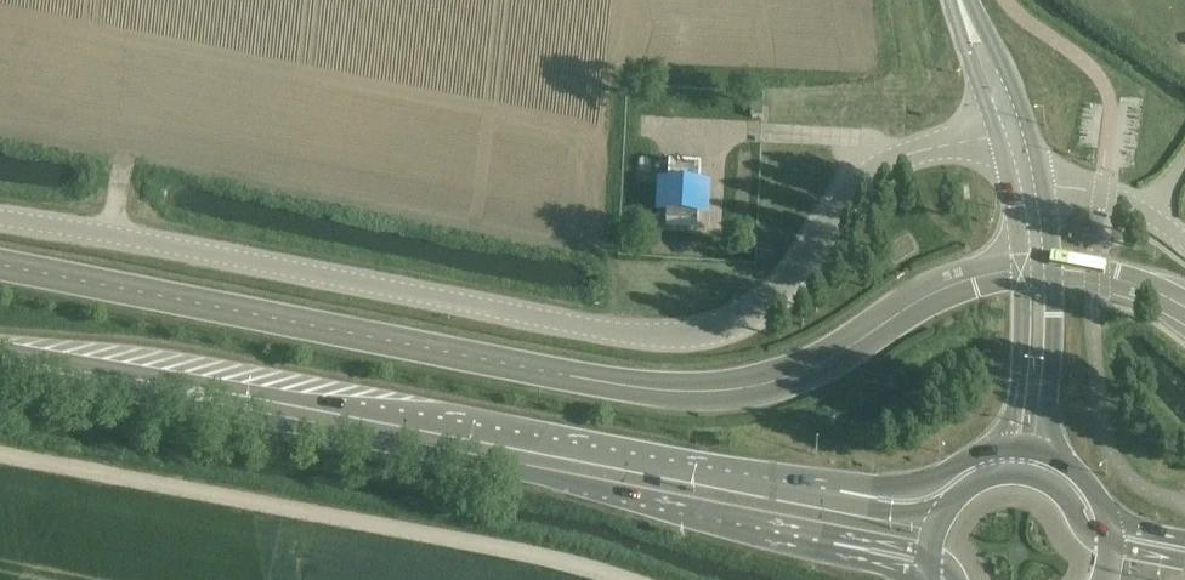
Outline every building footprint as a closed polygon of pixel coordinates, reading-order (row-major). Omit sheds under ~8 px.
[(762,119),(762,103),(750,103),(749,118),(762,119)] [(697,228),(700,169),(668,167),(665,227),(697,228)]
